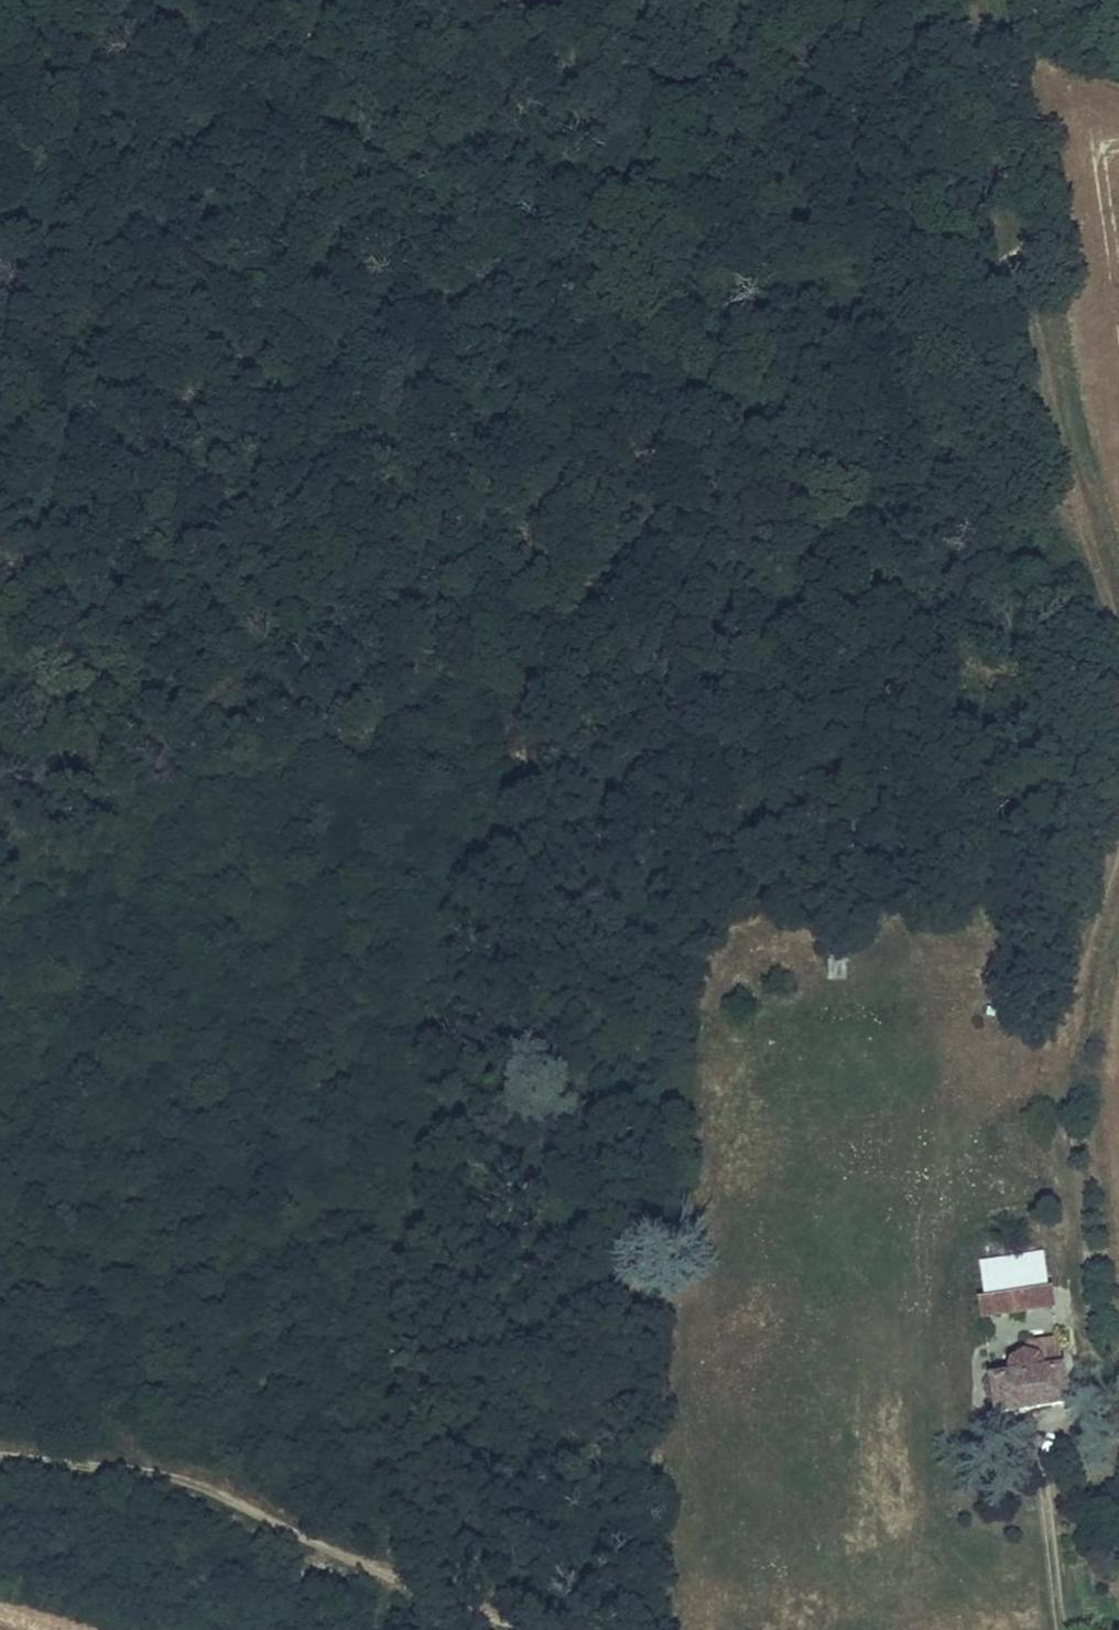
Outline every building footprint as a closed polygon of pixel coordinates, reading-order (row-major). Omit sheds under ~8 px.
[(1047,1286),(973,1298),(974,1316),(1047,1304),(1047,1286)] [(1007,1381),(989,1384),(993,1420),(1064,1410),(1056,1341),(1027,1343),(1028,1362),(1006,1365),(1007,1381)]
